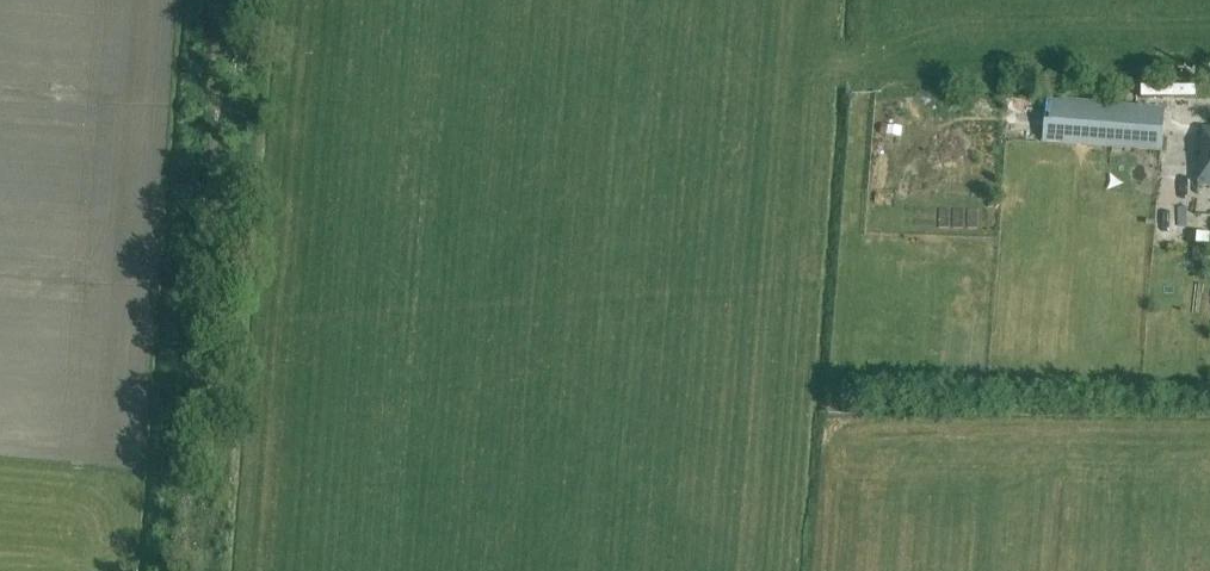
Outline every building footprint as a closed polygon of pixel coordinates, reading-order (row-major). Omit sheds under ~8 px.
[(1004,140),(1161,152),(1165,110),(1007,98),(1004,140)] [(1201,129),(1196,186),(1209,187),(1209,129),(1201,129)]
